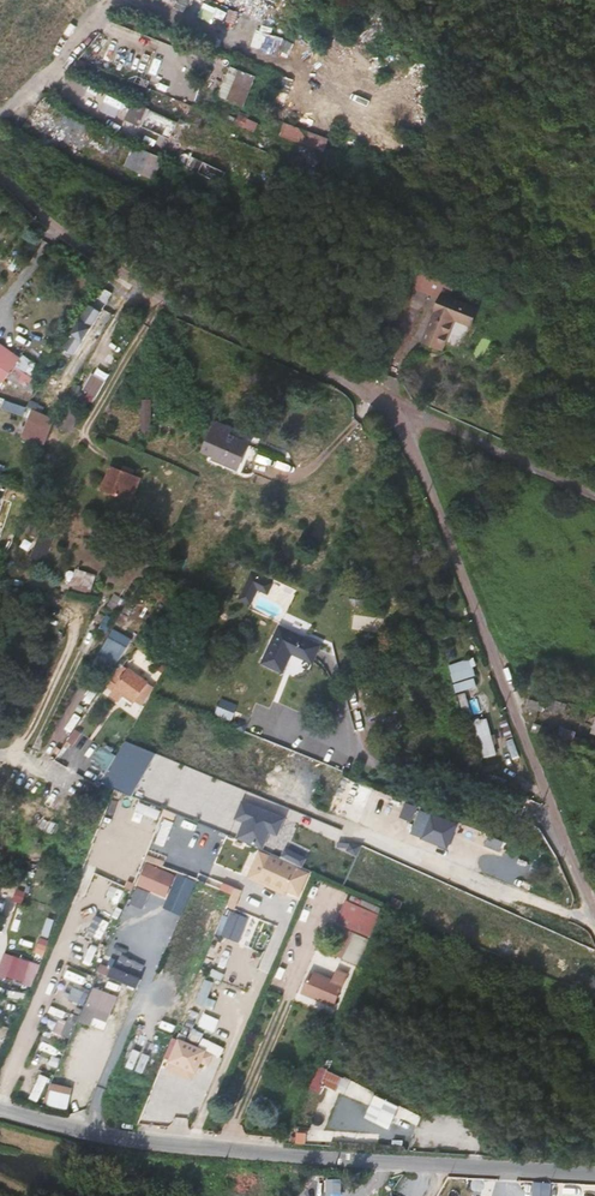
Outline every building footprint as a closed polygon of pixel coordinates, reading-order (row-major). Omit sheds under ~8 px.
[(283,39),(256,30),(251,47),(277,56),(283,39)] [(239,71),(231,68),(220,96),(228,99),(239,71)] [(255,78),(239,71),(228,99),(244,106),(255,78)] [(179,122),(148,108),(140,126),(171,140),(179,122)] [(329,139),(284,122),(279,136),(325,152),(329,139)] [(165,159),(142,150),(135,145),(125,166),(156,180),(165,159)] [(296,154),(287,150),(283,160),(285,161),(293,164),(296,156),(296,154)] [(118,208),(129,215),(134,207),(123,200),(118,208)] [(281,222),(267,217),(263,228),(276,233),(281,222)] [(456,284),(415,269),(411,284),(443,297),(450,300),(456,284)] [(491,293),(476,287),(474,295),(489,299),(491,293)] [(119,302),(130,309),(133,304),(122,297),(119,302)] [(450,300),(443,297),(423,342),(442,350),(455,320),(471,326),(478,311),(450,300)] [(106,305),(96,299),(92,306),(102,312),(106,305)] [(130,309),(119,302),(109,318),(120,325),(130,309)] [(92,306),(64,349),(74,355),(102,312),(92,306)] [(4,383),(8,378),(10,375),(15,367),(19,362),(0,349),(0,380),(4,383)] [(15,367),(10,375),(8,378),(20,387),(26,391),(33,379),(29,376),(15,367)] [(106,383),(93,375),(84,390),(97,397),(106,383)] [(39,382),(33,379),(26,391),(32,394),(39,382)] [(82,394),(73,389),(69,396),(78,401),(82,394)] [(152,400),(143,400),(143,434),(152,434),(152,400)] [(52,413),(54,414),(58,408),(56,407),(47,403),(44,411),(52,413)] [(72,433),(81,412),(66,406),(57,427),(72,433)] [(34,411),(30,420),(50,428),(54,420),(34,411)] [(26,431),(47,438),(50,431),(29,423),(26,431)] [(212,430),(224,436),(225,434),(224,434),(226,429),(215,424),(212,430)] [(249,445),(225,434),(224,436),(212,430),(209,438),(221,443),(214,458),(239,469),(249,445)] [(45,445),(47,438),(26,431),(23,437),(45,445)] [(221,443),(209,438),(203,453),(214,458),(221,443)] [(133,500),(142,479),(112,467),(104,488),(133,500)] [(40,510),(58,517),(64,504),(45,497),(40,510)] [(40,531),(34,558),(49,561),(55,534),(40,531)] [(258,590),(269,595),(275,581),(250,571),(238,600),(251,605),(258,590)] [(74,576),(72,585),(90,591),(95,575),(85,572),(83,579),(74,576)] [(161,606),(155,616),(182,629),(187,619),(161,606)] [(279,626),(262,663),(283,673),(292,654),(314,663),(321,645),(279,626)] [(123,662),(133,635),(113,627),(103,654),(123,662)] [(470,659),(449,666),(454,683),(476,676),(470,659)] [(122,701),(133,707),(145,687),(124,674),(108,700),(119,706),(122,701)] [(133,707),(141,712),(153,691),(145,687),(133,707)] [(544,704),(528,699),(526,707),(542,712),(544,704)] [(561,702),(554,700),(553,704),(551,703),(549,709),(561,712),(562,706),(560,706),(561,702)] [(495,754),(486,719),(468,723),(477,758),(495,754)] [(532,731),(547,736),(549,728),(534,723),(532,731)] [(557,739),(571,744),(575,732),(561,728),(557,739)] [(287,762),(270,755),(257,789),(274,795),(287,762)] [(302,792),(309,775),(293,768),(286,785),(302,792)] [(336,794),(352,800),(359,782),(343,776),(336,794)] [(372,789),(360,785),(353,802),(365,807),(372,789)] [(407,801),(400,816),(413,822),(420,806),(407,801)] [(227,832),(164,809),(148,854),(192,870),(194,865),(213,872),(227,832)] [(431,816),(422,838),(447,848),(456,826),(431,816)] [(488,835),(484,846),(499,853),(504,841),(488,835)] [(260,880),(270,856),(259,851),(248,877),(286,895),(287,892),(260,880)] [(270,856),(260,880),(287,892),(298,869),(270,856)] [(163,868),(144,861),(136,880),(155,888),(163,868)] [(310,874),(298,869),(287,892),(300,897),(310,874)] [(218,934),(241,942),(251,915),(234,909),(242,889),(225,883),(222,889),(233,893),(218,934)] [(136,887),(131,904),(145,908),(150,891),(136,887)] [(384,909),(353,896),(349,902),(381,916),(384,909)] [(403,902),(394,898),(390,905),(400,909),(403,902)] [(349,902),(347,901),(338,923),(371,938),(381,916),(349,902)] [(102,937),(109,922),(97,916),(90,931),(102,937)] [(363,967),(374,941),(347,930),(336,955),(363,967)] [(7,979),(32,986),(41,966),(14,957),(7,979)] [(112,969),(102,965),(99,972),(108,976),(112,969)] [(214,966),(212,973),(234,982),(237,975),(214,966)] [(334,1005),(347,974),(337,970),(332,981),(311,973),(303,992),(334,1005)] [(207,1004),(213,981),(205,979),(199,1002),(207,1004)] [(67,996),(82,1003),(87,992),(71,986),(67,996)] [(110,1014),(118,997),(94,987),(80,1022),(91,1026),(98,1009),(110,1014)] [(98,1009),(91,1026),(104,1031),(110,1014),(98,1009)] [(48,1032),(70,1040),(76,1024),(54,1015),(48,1032)] [(180,1039),(170,1062),(196,1072),(200,1062),(208,1066),(214,1053),(180,1039)] [(129,1066),(145,1071),(150,1055),(134,1049),(129,1066)] [(323,1094),(327,1085),(337,1090),(344,1075),(321,1065),(310,1088),(323,1094)] [(40,1101),(50,1078),(42,1074),(32,1098),(40,1101)] [(344,1091),(365,1103),(372,1090),(350,1079),(344,1091)] [(71,1095),(53,1091),(49,1105),(67,1110),(71,1095)] [(365,1118),(390,1129),(400,1105),(376,1094),(365,1118)] [(319,1102),(309,1099),(298,1127),(308,1131),(319,1102)] [(307,1134),(297,1133),(296,1143),(306,1144),(307,1134)] [(551,1182),(534,1183),(534,1195),(552,1195),(551,1182)]
